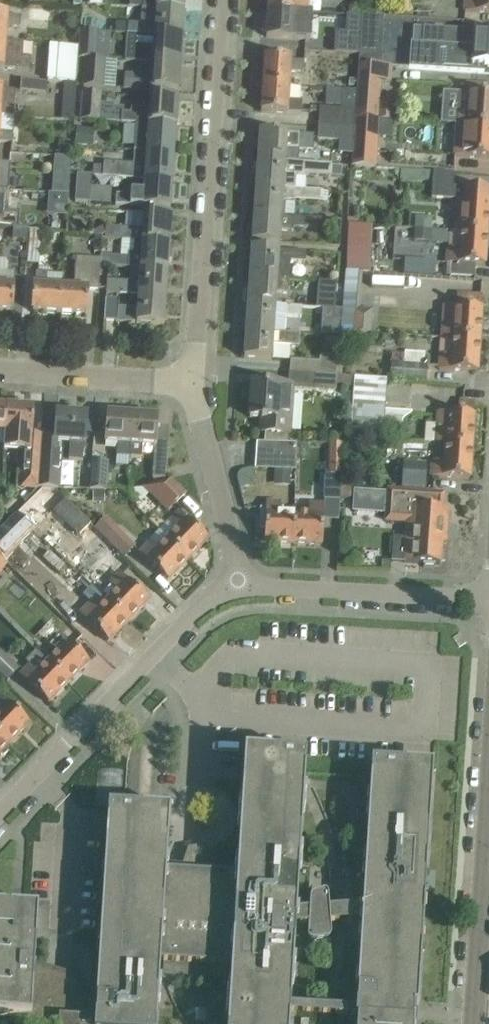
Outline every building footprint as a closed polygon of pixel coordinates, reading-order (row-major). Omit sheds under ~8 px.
[(184,10),(184,0),(130,0),(130,7),(156,9),(184,10)] [(268,9),(308,12),(308,0),(269,0),(268,9)] [(465,11),(488,13),(488,0),(465,0),(465,11)] [(49,20),(50,8),(30,6),(29,19),(49,20)] [(156,9),(155,35),(182,37),(184,10),(156,9)] [(294,37),(309,38),(311,12),(308,12),(268,9),(266,37),(294,39),(294,37)] [(5,41),(6,26),(20,27),(20,16),(7,15),(7,13),(0,13),(0,40),(5,41)] [(359,63),(382,65),(384,16),(362,15),(360,34),(359,53),(358,63),(359,63)] [(116,22),(115,33),(143,35),(143,24),(116,22)] [(481,31),(423,27),(422,46),(410,45),(409,68),(464,71),(484,73),(484,64),(488,65),(488,31),(481,31)] [(80,31),(78,58),(86,59),(100,59),(102,32),(80,31)] [(336,32),(335,52),(336,52),(359,53),(360,34),(352,33),(347,33),(336,32)] [(180,63),(182,37),(155,35),(154,48),(127,47),(126,61),(180,63)] [(5,41),(0,40),(0,68),(30,70),(31,57),(23,57),(24,42),(5,41)] [(48,66),(77,69),(78,47),(50,45),(48,66)] [(263,84),(290,86),(292,71),(303,72),(304,61),(292,60),(292,59),(265,57),(263,84)] [(104,88),(106,60),(86,59),(84,87),(104,88)] [(178,92),(180,63),(126,61),(153,63),(152,75),(125,74),(124,88),(178,92)] [(358,73),(358,80),(382,82),(391,82),(392,66),(382,66),(382,65),(359,63),(358,73)] [(77,69),(48,66),(47,80),(64,81),(75,82),(77,69)] [(46,93),(47,82),(21,80),(20,91),(46,93)] [(381,98),(382,82),(358,80),(357,90),(356,110),(355,117),(380,119),(381,98)] [(456,124),(488,127),(488,82),(477,81),(470,81),(461,80),(460,91),(458,91),(456,124)] [(64,81),(61,119),(74,120),(74,119),(77,83),(75,83),(75,82),(64,81)] [(289,101),(290,86),(263,84),(261,111),(289,113),(289,111),(301,112),(302,102),(289,101)] [(0,115),(14,115),(14,101),(15,91),(2,90),(2,88),(0,87),(0,115)] [(343,89),(341,109),(356,110),(357,90),(343,89)] [(82,119),(99,120),(101,93),(83,92),(82,119)] [(149,125),(176,126),(178,98),(151,97),(150,110),(132,109),(131,113),(122,112),(122,123),(136,124),(149,124),(149,125)] [(320,107),(318,124),(354,127),(355,117),(356,110),(341,109),(320,107)] [(353,141),(351,165),(376,167),(380,119),(355,117),(354,127),(353,141)] [(136,124),(134,151),(135,151),(147,152),(174,153),(176,126),(149,125),(149,124),(136,124)] [(318,124),(317,139),(339,141),(353,141),(354,127),(318,124)] [(453,156),(472,157),(488,159),(488,127),(456,124),(454,141),(453,156)] [(77,127),(76,144),(94,145),(95,128),(77,127)] [(11,142),(12,132),(0,131),(0,141),(11,142)] [(260,132),(258,159),(286,161),(298,162),(299,149),(313,150),(314,135),(288,133),(280,133),(260,132)] [(60,140),(59,156),(71,157),(72,141),(60,140)] [(174,153),(147,152),(135,151),(134,151),(133,164),(104,161),(104,164),(103,176),(145,179),(172,181),(174,153)] [(68,171),(69,159),(53,158),(52,169),(68,171)] [(286,161),(258,159),(256,186),(296,189),(297,178),(305,179),(306,175),(331,176),(332,164),(298,162),(286,161)] [(6,190),(8,164),(0,163),(0,190),(6,190)] [(93,166),(93,175),(103,176),(103,166),(93,166)] [(486,234),(488,198),(488,189),(454,187),(455,173),(433,171),(402,169),(401,179),(433,181),(432,198),(457,199),(455,231),(486,234)] [(77,189),(76,201),(90,202),(92,175),(78,174),(77,189)] [(170,208),(172,181),(145,179),(144,191),(131,190),(131,195),(117,194),(116,204),(170,208)] [(256,186),(254,213),(294,216),(295,200),(320,202),(328,202),(328,192),(321,192),(321,191),(296,189),(256,186)] [(134,240),(170,243),(172,215),(145,213),(145,214),(132,213),(131,228),(106,226),(102,227),(96,230),(96,234),(102,234),(102,238),(105,238),(134,240)] [(294,216),(254,213),(252,241),(280,243),(281,230),(293,231),(294,227),(321,229),(322,218),(294,216)] [(348,224),(347,270),(356,270),(363,271),(370,271),(372,225),(348,224)] [(28,229),(14,228),(13,238),(27,239),(28,229)] [(39,264),(42,230),(30,229),(30,230),(29,242),(27,263),(39,264)] [(486,234),(455,231),(448,231),(446,263),(451,263),(450,277),(451,277),(451,276),(474,277),(474,279),(475,279),(476,265),(484,265),(486,234)] [(100,265),(141,268),(168,270),(170,243),(134,240),(133,252),(129,251),(129,257),(101,255),(100,265)] [(252,248),(250,276),(290,278),(291,261),(305,262),(306,251),(252,248)] [(75,288),(63,287),(61,313),(87,315),(89,289),(97,289),(99,259),(77,257),(75,288)] [(405,260),(404,274),(434,276),(435,262),(405,260)] [(168,270),(141,268),(140,282),(107,279),(106,293),(139,295),(166,297),(168,270)] [(345,270),(342,310),(341,332),(358,333),(363,271),(356,270),(347,270),(345,270)] [(0,271),(0,311),(12,311),(14,286),(12,286),(13,272),(0,271)] [(61,313),(63,287),(47,286),(48,272),(37,272),(36,285),(34,285),(32,311),(61,313)] [(250,276),(248,303),(276,304),(277,292),(289,293),(289,289),(304,290),(304,279),(290,278),(250,276)] [(317,280),(315,307),(324,308),(334,309),(337,282),(317,280)] [(443,304),(441,331),(479,334),(482,296),(457,294),(456,306),(443,304)] [(166,297),(139,295),(138,307),(126,307),(119,306),(119,299),(106,298),(104,320),(164,324),(166,297)] [(248,303),(246,329),(285,332),(286,316),(301,317),(302,307),(276,304),(248,303)] [(324,308),(324,318),(341,320),(341,309),(334,309),(324,308)] [(300,333),(285,332),(246,329),(244,357),(272,359),(273,345),(300,346),(300,333)] [(477,372),(479,334),(441,331),(441,336),(451,337),(450,355),(441,354),(440,369),(477,372)] [(325,337),(325,349),(338,350),(339,337),(325,337)] [(405,351),(404,364),(424,365),(425,353),(405,351)] [(320,356),(320,362),(319,375),(337,376),(338,357),(320,356)] [(291,360),(290,372),(319,375),(320,362),(291,360)] [(424,365),(404,364),(391,363),(390,380),(427,382),(427,366),(424,365)] [(337,376),(319,375),(290,372),(289,386),(253,383),(250,417),(262,418),(262,419),(264,420),(263,431),(262,431),(261,432),(265,432),(265,440),(288,441),(288,434),(292,387),(336,390),(336,387),(348,388),(349,377),(337,376)] [(354,388),(351,430),(383,432),(383,429),(385,410),(386,380),(354,378),(354,388)] [(434,444),(436,445),(444,445),(471,446),(475,403),(458,401),(458,413),(448,412),(437,412),(436,425),(434,443),(434,444)] [(5,432),(4,446),(19,447),(24,447),(22,473),(40,475),(41,456),(41,448),(42,443),(42,435),(32,434),(32,427),(34,408),(7,406),(5,432)] [(40,475),(39,488),(58,489),(59,489),(62,450),(57,450),(58,441),(71,442),(69,460),(83,461),(87,415),(57,413),(56,433),(56,436),(42,435),(42,443),(41,448),(41,456),(40,475)] [(129,456),(133,415),(107,413),(105,442),(118,443),(117,455),(129,456)] [(159,416),(133,415),(129,456),(142,457),(143,444),(156,445),(159,416)] [(288,443),(288,441),(265,440),(265,442),(257,442),(256,456),(256,469),(275,470),(290,470),(296,470),(297,457),(297,443),(288,443)] [(433,460),(432,476),(449,477),(469,478),(471,446),(444,445),(443,461),(435,461),(433,460)] [(167,450),(155,450),(153,478),(165,479),(167,450)] [(90,489),(106,490),(108,462),(92,461),(90,489)] [(329,462),(328,474),(341,475),(342,463),(329,462)] [(404,463),(402,487),(424,489),(426,464),(404,463)] [(275,470),(274,481),(290,481),(290,470),(275,470)] [(341,486),(341,475),(328,474),(325,474),(324,500),(340,501),(340,498),(341,490),(341,486)] [(186,494),(171,479),(145,488),(169,511),(186,494)] [(341,490),(340,498),(352,498),(352,487),(341,486),(341,490)] [(39,489),(18,509),(34,525),(54,506),(77,530),(87,520),(57,490),(39,489)] [(354,489),(353,510),(383,512),(384,491),(354,489)] [(388,489),(386,522),(405,524),(405,526),(404,537),(403,561),(439,564),(441,541),(446,541),(446,540),(447,529),(447,525),(448,509),(443,508),(444,493),(388,489)] [(265,541),(294,542),(295,514),(281,514),(281,502),(266,502),(266,508),(261,508),(260,527),(265,527),(265,541)] [(309,515),(295,514),(294,542),(322,543),(324,504),(309,504),(309,515)] [(2,559),(36,527),(34,525),(18,509),(0,527),(0,557),(2,559)] [(168,539),(188,559),(208,539),(180,511),(170,522),(178,530),(168,539)] [(106,518),(95,528),(125,557),(135,546),(106,518)] [(188,559),(168,539),(158,550),(150,542),(140,553),(168,580),(188,559)] [(390,571),(391,561),(382,560),(382,570),(390,571)] [(118,591),(108,602),(128,621),(148,600),(120,573),(110,583),(118,591)] [(83,597),(73,607),(80,614),(88,622),(94,627),(108,641),(118,632),(122,636),(132,625),(128,621),(108,602),(107,603),(92,588),(83,597)] [(49,662),(69,682),(89,661),(60,634),(50,644),(58,652),(49,662)] [(8,680),(19,668),(0,650),(0,673),(8,680)] [(48,703),(69,682),(49,662),(37,650),(27,661),(31,665),(20,675),(48,703)] [(9,743),(29,723),(1,695),(0,696),(0,734),(9,743)] [(1,755),(4,755),(8,751),(8,748),(6,746),(9,743),(0,734),(0,753),(1,755)] [(230,967),(227,1023),(289,1023),(295,926),(308,926),(308,934),(308,936),(310,938),(312,939),(327,936),(328,936),(330,935),(330,934),(330,932),(330,924),(361,922),(355,1019),(357,1019),(357,1023),(414,1023),(415,1008),(417,1009),(424,899),(422,899),(409,895),(410,878),(424,876),(426,876),(433,767),(371,763),(370,778),(362,907),(329,909),(328,898),(327,897),(326,895),(325,894),(323,894),(313,897),(311,898),(310,899),(310,901),(309,910),(296,911),(305,759),(244,755),(236,876),(230,967)] [(126,786),(127,768),(101,768),(101,785),(126,786)] [(230,967),(236,876),(205,874),(205,872),(204,869),(203,868),(201,866),(200,866),(187,866),(186,866),(186,867),(185,867),(185,868),(185,873),(166,872),(169,811),(108,806),(96,999),(63,997),(63,991),(65,991),(66,990),(67,989),(68,987),(69,980),(69,979),(68,978),(67,976),(66,976),(54,973),(52,973),(50,974),(49,976),(48,979),(33,977),(38,911),(0,909),(0,1017),(43,1020),(43,1023),(156,1023),(160,963),(230,967)]
